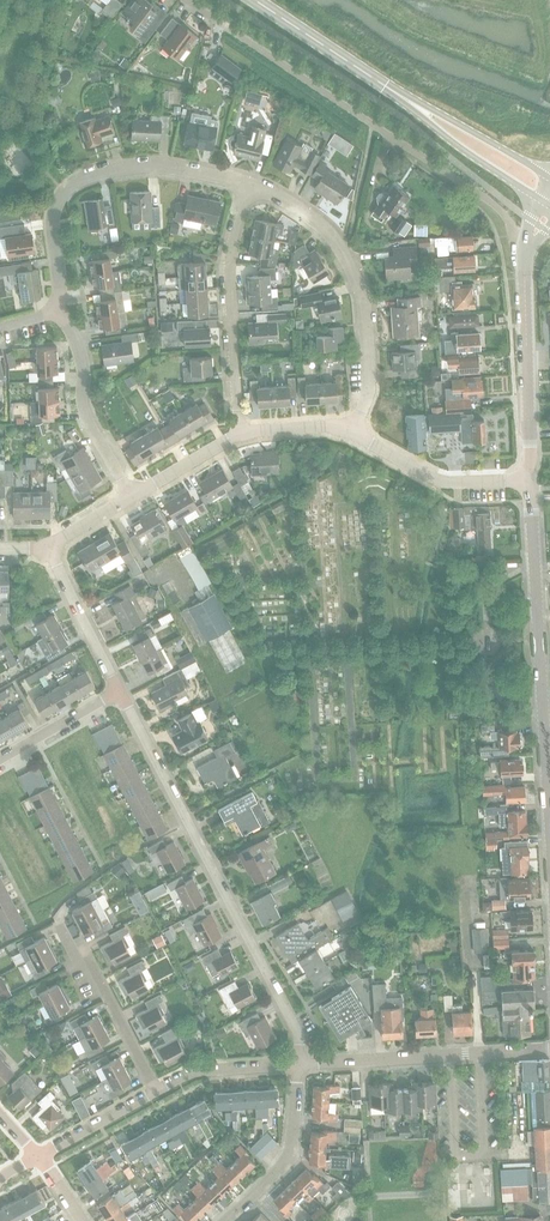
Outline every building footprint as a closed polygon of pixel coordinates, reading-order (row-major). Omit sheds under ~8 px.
[(106,3),(101,11),(111,18),(122,3),(118,0),(102,0),(106,3)] [(122,12),(136,22),(131,28),(138,33),(136,36),(144,42),(161,20),(154,14),(155,12),(149,7),(151,3),(147,0),(131,0),(122,12)] [(172,17),(160,33),(168,39),(164,45),(171,50),(170,52),(182,61),(190,51),(186,47),(195,35),(187,29),(186,31),(179,25),(180,24),(172,17)] [(240,69),(221,54),(212,66),(231,80),(240,69)] [(104,57),(101,61),(107,66),(110,62),(104,57)] [(131,63),(124,57),(119,64),(126,70),(131,63)] [(91,81),(100,80),(98,70),(89,71),(91,81)] [(186,96),(185,103),(189,104),(193,101),(193,97),(191,95),(186,96)] [(118,97),(111,100),(113,107),(121,104),(118,97)] [(190,122),(186,143),(211,148),(215,127),(216,120),(210,119),(210,116),(192,112),(190,122)] [(151,120),(132,119),(131,138),(150,139),(150,140),(160,140),(160,131),(168,132),(169,115),(151,114),(151,120)] [(103,135),(114,131),(108,115),(95,120),(94,117),(78,123),(85,146),(101,140),(100,134),(103,133),(103,135)] [(272,135),(265,133),(266,129),(252,125),(249,137),(238,134),(233,153),(258,159),(259,153),(267,155),(272,135)] [(335,133),(328,144),(335,148),(346,156),(353,146),(342,138),(335,133)] [(303,143),(301,147),(285,138),(273,163),(280,167),(279,169),(286,172),(287,170),(289,171),(294,161),(302,165),(300,168),(309,173),(318,155),(309,150),(311,147),(303,143)] [(314,188),(336,203),(348,185),(326,170),(328,168),(320,162),(312,174),(320,179),(314,188)] [(113,175),(104,175),(104,188),(113,188),(113,175)] [(386,197),(383,195),(380,195),(377,200),(378,203),(379,203),(371,214),(380,220),(387,210),(394,215),(408,195),(394,185),(386,197)] [(131,192),(132,220),(150,220),(151,226),(160,226),(159,207),(150,207),(150,191),(131,192)] [(200,228),(201,220),(215,223),(220,201),(209,199),(208,201),(187,196),(186,203),(178,202),(175,219),(183,220),(182,224),(200,228)] [(102,198),(84,201),(88,231),(98,229),(97,226),(114,224),(111,207),(104,208),(102,198)] [(397,232),(405,220),(397,215),(389,227),(397,232)] [(251,235),(274,239),(276,231),(281,232),(283,224),(254,219),(251,235)] [(177,234),(179,224),(171,222),(169,232),(177,234)] [(0,226),(0,238),(5,237),(8,256),(34,252),(31,232),(25,233),(24,223),(0,226)] [(426,235),(426,224),(414,224),(414,234),(426,235)] [(295,243),(298,230),(291,229),(289,242),(295,243)] [(449,249),(473,248),(472,234),(434,237),(435,243),(441,242),(441,244),(448,244),(449,249)] [(272,249),(274,239),(251,235),(248,252),(262,254),(260,261),(275,264),(278,250),(272,249)] [(419,246),(430,245),(429,237),(418,238),(419,246)] [(314,249),(308,253),(301,243),(293,248),(291,264),(294,268),(302,263),(313,280),(327,270),(314,249)] [(385,258),(386,277),(408,275),(408,264),(416,263),(414,246),(397,248),(398,257),(385,258)] [(91,274),(111,271),(110,258),(117,257),(116,249),(101,252),(102,259),(90,260),(91,274)] [(205,275),(204,261),(204,253),(192,251),(193,262),(177,263),(178,276),(205,275)] [(453,270),(474,269),(473,253),(452,254),(453,260),(441,261),(441,266),(453,266),(453,270)] [(144,263),(153,263),(153,255),(144,256),(144,263)] [(15,272),(16,284),(19,284),(22,301),(34,299),(34,298),(41,297),(36,269),(32,270),(31,262),(0,267),(0,275),(15,272)] [(246,290),(270,288),(269,279),(276,279),(275,267),(258,269),(259,276),(245,277),(246,290)] [(122,290),(120,277),(119,270),(111,271),(91,274),(93,287),(98,286),(99,293),(122,290)] [(186,289),(206,287),(205,275),(178,276),(177,277),(177,284),(185,283),(186,289)] [(472,283),(461,284),(461,280),(454,281),(454,276),(437,276),(438,291),(451,290),(452,307),(474,306),(474,304),(476,302),(475,298),(473,297),(473,295),(472,283)] [(187,302),(207,300),(206,287),(186,289),(187,302)] [(270,288),(246,290),(246,304),(261,303),(261,310),(278,308),(277,296),(270,296),(270,288)] [(97,314),(117,311),(124,310),(122,290),(99,293),(100,300),(96,301),(97,314)] [(320,319),(340,315),(337,296),(321,299),(319,292),(299,296),(301,306),(317,303),(320,319)] [(394,335),(418,333),(416,305),(420,305),(420,296),(398,298),(399,306),(392,306),(394,335)] [(207,300),(187,302),(188,315),(208,314),(207,300)] [(117,311),(97,314),(99,327),(104,327),(105,334),(120,332),(117,311)] [(276,321),(294,320),(294,313),(267,314),(268,321),(248,322),(249,343),(264,343),(264,336),(276,335),(276,321)] [(450,316),(450,325),(478,324),(477,314),(450,316)] [(303,319),(295,320),(296,327),(303,327),(303,319)] [(185,345),(210,344),(209,327),(193,328),(192,320),(177,321),(177,331),(184,331),(185,345)] [(161,331),(173,331),(172,322),(160,323),(161,331)] [(316,335),(317,349),(336,347),(336,340),(343,340),(342,327),(327,328),(328,334),(316,335)] [(130,341),(145,339),(144,331),(121,335),(122,342),(102,345),(105,364),(133,360),(130,341)] [(457,331),(451,331),(452,341),(457,340),(458,349),(479,348),(478,332),(457,333),(457,331)] [(403,351),(391,352),(393,369),(415,367),(415,358),(420,358),(418,342),(402,344),(403,351)] [(37,360),(57,360),(56,346),(36,347),(37,360)] [(6,353),(9,368),(16,366),(13,351),(6,353)] [(480,364),(478,363),(478,355),(458,356),(458,353),(448,354),(448,363),(458,362),(459,372),(479,371),(479,369),(480,368),(480,364)] [(211,371),(210,356),(190,357),(191,365),(182,366),(183,380),(205,379),(204,372),(211,371)] [(30,381),(38,381),(53,380),(53,373),(58,373),(57,360),(37,360),(37,373),(30,373),(30,381)] [(9,382),(17,382),(16,371),(9,372),(9,382)] [(138,382),(133,373),(124,379),(128,387),(138,382)] [(320,383),(321,400),(326,400),(327,401),(335,401),(335,399),(337,399),(337,389),(343,389),(342,373),(335,374),(336,382),(320,383)] [(273,386),(274,404),(279,403),(279,405),(287,404),(287,403),(289,403),(288,392),(296,392),(295,376),(287,377),(288,385),(273,386)] [(321,400),(320,383),(305,384),(305,376),(297,376),(298,392),(306,391),(306,401),(308,401),(308,403),(317,402),(316,401),(321,400)] [(480,379),(480,376),(451,378),(452,390),(462,389),(463,396),(482,395),(480,379)] [(274,404),(273,386),(258,387),(257,379),(249,379),(250,392),(250,395),(258,395),(259,404),(261,404),(261,406),(269,406),(269,404),(274,404)] [(39,401),(59,400),(58,387),(53,387),(53,380),(38,381),(39,401)] [(165,382),(158,386),(161,391),(168,386),(165,382)] [(446,412),(470,410),(469,398),(445,400),(446,412)] [(31,422),(40,422),(55,421),(54,414),(59,414),(59,400),(39,401),(39,403),(30,404),(31,422)] [(182,411),(192,427),(205,419),(206,422),(213,418),(203,403),(198,406),(196,403),(182,411)] [(179,435),(192,427),(182,411),(169,419),(171,422),(165,426),(174,441),(180,437),(179,435)] [(460,412),(442,413),(431,414),(428,414),(428,415),(424,415),(424,414),(405,415),(408,449),(426,448),(425,431),(429,431),(429,432),(460,430),(461,443),(472,442),(473,443),(485,442),(483,420),(473,420),(473,414),(460,414),(460,412)] [(46,433),(43,422),(35,425),(38,435),(46,433)] [(167,445),(174,441),(165,426),(159,429),(157,426),(143,434),(153,450),(166,443),(167,445)] [(140,458),(153,450),(143,434),(130,442),(132,445),(126,449),(135,464),(141,460),(140,458)] [(72,474),(92,463),(83,447),(69,455),(65,449),(53,457),(60,470),(67,466),(72,474)] [(251,474),(277,473),(276,450),(267,450),(267,452),(250,453),(251,474)] [(35,456),(25,456),(26,468),(35,468),(35,456)] [(92,463),(72,474),(77,482),(74,483),(78,490),(74,493),(78,499),(91,492),(87,486),(101,478),(92,463)] [(238,466),(231,470),(241,485),(247,482),(238,466)] [(209,498),(232,485),(222,468),(212,474),(213,476),(200,483),(209,498)] [(13,469),(4,469),(5,485),(13,484),(13,469)] [(238,481),(231,485),(243,504),(249,500),(238,481)] [(49,516),(49,501),(57,501),(57,494),(58,494),(58,486),(57,486),(56,482),(53,482),(47,482),(46,482),(46,491),(41,491),(41,494),(32,494),(32,517),(49,516)] [(195,507),(197,506),(188,491),(175,499),(173,497),(164,503),(174,519),(195,507)] [(32,517),(32,494),(22,495),(22,492),(13,492),(14,517),(32,517)] [(208,502),(204,494),(200,497),(204,504),(208,502)] [(254,505),(261,501),(258,496),(251,500),(254,505)] [(197,506),(195,507),(200,515),(207,511),(202,502),(197,506)] [(65,516),(68,507),(61,505),(58,514),(65,516)] [(449,524),(454,523),(454,527),(464,526),(464,522),(469,521),(469,528),(478,527),(479,547),(491,546),(490,527),(489,507),(472,507),(453,508),(453,509),(448,510),(449,524)] [(144,541),(164,530),(152,510),(145,514),(146,516),(131,524),(136,533),(130,537),(141,556),(149,551),(144,541)] [(215,527),(209,516),(201,521),(208,532),(215,527)] [(194,533),(188,536),(181,524),(172,529),(182,547),(191,541),(193,543),(198,540),(194,533)] [(132,559),(131,558),(133,557),(124,540),(117,545),(111,534),(91,546),(90,544),(78,551),(89,570),(100,564),(105,572),(125,560),(134,576),(142,571),(134,558),(132,559)] [(193,551),(180,559),(198,589),(210,582),(193,551)] [(9,590),(9,572),(0,572),(0,590),(9,590)] [(124,629),(140,621),(127,596),(133,593),(129,585),(114,593),(118,600),(111,604),(124,629)] [(150,586),(147,592),(155,595),(157,589),(150,586)] [(211,595),(181,611),(198,644),(208,639),(229,628),(211,595)] [(170,612),(158,618),(157,618),(150,622),(153,629),(173,619),(170,612)] [(44,636),(59,627),(57,623),(58,622),(54,615),(53,616),(52,614),(43,619),(39,613),(26,621),(29,627),(36,623),(44,636)] [(37,640),(40,646),(48,660),(62,652),(58,646),(67,640),(66,638),(67,638),(63,631),(62,632),(59,627),(44,636),(37,640)] [(140,658),(156,650),(149,636),(152,634),(149,628),(136,634),(139,641),(133,644),(140,658)] [(229,628),(208,639),(225,671),(246,660),(229,628)] [(156,650),(140,658),(147,671),(153,668),(157,674),(170,667),(166,661),(163,663),(156,650)] [(7,660),(13,657),(9,651),(3,654),(7,660)] [(63,663),(74,656),(71,651),(60,657),(63,663)] [(191,651),(175,659),(180,668),(195,660),(196,660),(191,651)] [(10,667),(16,663),(13,657),(7,660),(10,667)] [(53,669),(63,663),(60,657),(50,663),(53,669)] [(188,694),(184,687),(189,684),(186,679),(201,671),(195,660),(180,668),(161,678),(165,685),(151,692),(159,709),(188,694)] [(38,677),(48,671),(45,666),(35,672),(38,677)] [(72,677),(81,693),(94,685),(85,670),(72,677)] [(41,682),(38,677),(35,672),(24,678),(30,688),(41,682)] [(68,700),(81,693),(72,677),(59,685),(68,700)] [(56,707),(68,700),(59,685),(47,692),(56,707)] [(43,715),(56,707),(47,692),(34,700),(41,712),(43,715)] [(294,692),(287,696),(293,706),(299,703),(294,692)] [(32,697),(27,701),(31,708),(35,716),(41,712),(34,700),(32,697)] [(215,698),(207,702),(213,712),(220,708),(215,698)] [(23,702),(17,705),(19,708),(23,716),(29,712),(23,702)] [(5,716),(14,731),(27,723),(23,716),(19,708),(5,716)] [(172,735),(181,752),(208,738),(199,721),(197,722),(192,712),(177,719),(182,729),(172,735)] [(14,731),(5,716),(0,719),(0,735),(2,738),(14,731)] [(122,744),(120,741),(111,723),(104,726),(115,747),(122,744)] [(109,751),(115,747),(104,726),(98,730),(109,751)] [(104,753),(109,751),(98,730),(92,733),(91,733),(99,748),(100,748),(99,747),(100,747),(104,753)] [(480,755),(508,754),(508,747),(521,746),(521,732),(516,732),(515,730),(498,731),(490,732),(491,738),(498,737),(499,747),(489,747),(489,746),(479,746),(480,755)] [(213,779),(217,787),(233,778),(227,767),(230,766),(224,755),(234,751),(229,741),(213,749),(216,756),(196,767),(205,783),(213,779)] [(111,768),(130,758),(123,744),(122,744),(115,747),(109,751),(104,753),(103,754),(111,768)] [(118,782),(137,772),(130,758),(111,768),(118,782)] [(510,774),(523,774),(523,763),(520,763),(519,758),(500,759),(500,761),(490,762),(491,768),(500,768),(501,775),(502,775),(502,784),(510,783),(510,774)] [(48,787),(46,784),(37,766),(31,769),(42,790),(48,787)] [(35,793),(42,790),(31,769),(24,772),(35,793)] [(30,796),(35,793),(24,772),(18,776),(25,790),(26,789),(30,796)] [(145,786),(139,776),(137,772),(118,782),(125,796),(145,786)] [(505,801),(524,800),(523,785),(505,786),(505,784),(482,785),(482,795),(505,794),(505,801)] [(152,800),(148,793),(145,786),(125,796),(133,810),(152,800)] [(37,811),(56,801),(48,787),(42,790),(35,793),(30,796),(29,796),(37,811)] [(232,815),(242,833),(258,825),(259,827),(269,822),(257,799),(256,800),(251,791),(218,809),(223,819),(232,815)] [(159,814),(158,811),(152,800),(133,810),(140,824),(159,814)] [(44,825),(63,815),(56,801),(37,811),(44,825)] [(496,814),(495,806),(483,806),(483,814),(496,814)] [(525,822),(524,810),(507,811),(498,812),(499,826),(508,825),(508,831),(495,831),(495,839),(509,838),(509,835),(526,834),(526,822),(525,822)] [(148,838),(167,828),(159,814),(140,824),(148,838)] [(52,839),(71,829),(63,815),(44,825),(52,839)] [(294,820),(289,823),(292,829),(298,826),(294,820)] [(78,843),(74,836),(71,829),(52,839),(59,853),(78,843)] [(256,881),(275,871),(262,847),(270,842),(268,837),(238,853),(246,868),(248,867),(256,881)] [(156,851),(167,872),(185,863),(173,842),(166,846),(163,839),(148,847),(151,854),(156,851)] [(486,850),(494,850),(494,848),(497,848),(496,839),(485,840),(486,850)] [(506,873),(528,872),(527,858),(528,858),(527,845),(526,845),(526,840),(504,841),(504,847),(510,847),(511,859),(505,860),(506,873)] [(85,857),(84,853),(78,843),(59,853),(66,867),(85,857)] [(74,881),(93,871),(85,857),(66,867),(74,881)] [(126,857),(121,861),(125,867),(130,863),(126,857)] [(118,866),(113,872),(119,877),(124,871),(118,866)] [(272,892),(292,881),(289,875),(269,885),(272,892)] [(175,887),(186,909),(204,900),(192,878),(185,882),(182,876),(167,883),(170,890),(175,887)] [(508,898),(530,897),(529,887),(531,887),(531,880),(529,880),(529,877),(507,879),(507,876),(497,876),(497,880),(507,880),(507,889),(501,889),(501,898),(508,897),(508,898)] [(5,888),(4,886),(0,888),(0,906),(11,900),(5,888)] [(154,887),(146,892),(150,899),(158,895),(154,887)] [(339,910),(352,903),(345,890),(332,897),(339,910)] [(103,909),(97,897),(93,891),(79,899),(82,905),(72,910),(73,912),(72,914),(77,922),(103,909)] [(136,903),(143,899),(139,891),(132,895),(136,903)] [(264,923),(279,915),(271,901),(274,900),(270,892),(250,902),(254,910),(257,908),(264,923)] [(492,910),(506,909),(505,899),(491,899),(491,901),(492,910)] [(16,908),(11,900),(0,906),(0,923),(19,914),(16,908)] [(300,906),(304,913),(314,908),(310,900),(300,906)] [(491,901),(482,901),(483,910),(492,910),(491,901)] [(196,931),(204,945),(221,936),(214,921),(215,921),(211,913),(207,916),(203,908),(182,919),(190,934),(196,931)] [(112,926),(109,920),(103,909),(77,922),(81,931),(83,932),(84,933),(94,928),(97,934),(112,926)] [(510,929),(532,927),(531,911),(526,911),(526,910),(517,911),(511,912),(510,909),(499,910),(499,916),(509,915),(510,929)] [(26,928),(19,914),(0,923),(0,924),(7,938),(26,928)] [(327,926),(320,930),(307,938),(296,922),(274,936),(291,962),(297,958),(315,947),(333,936),(327,926)] [(128,932),(127,932),(124,926),(109,933),(112,940),(100,946),(107,960),(112,958),(114,963),(131,955),(130,954),(138,950),(128,932)] [(488,950),(487,928),(472,929),(473,951),(488,950)] [(169,929),(163,932),(167,938),(173,935),(169,929)] [(508,937),(507,929),(492,930),(492,938),(508,937)] [(157,947),(165,943),(161,934),(152,939),(157,947)] [(25,961),(52,947),(47,939),(45,938),(44,936),(34,942),(31,935),(16,943),(19,950),(20,949),(25,961)] [(508,947),(508,938),(492,939),(493,948),(508,947)] [(349,942),(341,939),(339,947),(346,949),(349,942)] [(25,961),(31,972),(35,979),(49,971),(46,965),(56,959),(55,958),(56,955),(52,947),(25,961)] [(324,961),(315,947),(297,958),(306,972),(324,961)] [(218,948),(202,956),(212,976),(219,972),(220,975),(238,966),(231,952),(222,957),(218,948)] [(342,961),(349,958),(344,949),(338,953),(342,961)] [(512,977),(530,977),(534,977),(533,961),(534,961),(533,949),(503,951),(503,957),(511,956),(512,977)] [(449,951),(450,961),(460,960),(460,951),(449,951)] [(145,966),(142,959),(127,967),(130,974),(117,980),(125,994),(129,992),(132,997),(148,988),(144,981),(147,979),(141,968),(145,966)] [(324,961),(306,972),(315,986),(332,975),(324,961)] [(188,962),(182,965),(186,972),(191,969),(188,962)] [(352,973),(361,968),(358,962),(349,967),(352,973)] [(427,972),(426,963),(418,964),(418,973),(427,972)] [(512,977),(506,977),(506,974),(480,975),(481,1000),(501,999),(502,1006),(527,1005),(527,1008),(531,1008),(531,1004),(534,1004),(533,987),(530,987),(530,977),(512,977)] [(344,975),(336,980),(339,986),(347,982),(344,976),(344,975)] [(234,980),(219,989),(228,1008),(235,1004),(237,1007),(255,998),(248,985),(239,989),(234,980)] [(44,1004),(65,993),(60,985),(58,984),(57,983),(47,988),(44,981),(29,989),(33,996),(39,992),(44,1004)] [(0,985),(0,999),(1,1000),(11,994),(5,982),(0,985)] [(401,1035),(401,1020),(400,1020),(400,1011),(402,1011),(401,996),(385,998),(384,983),(372,984),(374,1009),(380,1008),(381,1021),(382,1036),(401,1035)] [(339,1039),(371,1019),(349,985),(346,988),(338,993),(318,1005),(339,1039)] [(38,1007),(44,1018),(48,1025),(62,1017),(59,1011),(69,1006),(68,1004),(69,1002),(65,993),(44,1004),(38,1007)] [(163,1000),(159,993),(144,1001),(148,1007),(135,1014),(142,1028),(147,1026),(149,1031),(166,1022),(162,1014),(164,1013),(158,1002),(163,1000)] [(453,1032),(471,1031),(470,1011),(462,1012),(461,1004),(452,1005),(451,994),(443,994),(444,1010),(452,1010),(453,1032)] [(15,995),(6,1000),(10,1008),(19,1003),(15,995)] [(531,1009),(531,1008),(527,1008),(527,1005),(502,1006),(503,1035),(530,1034),(529,1011),(531,1009)] [(416,1035),(435,1033),(434,1018),(433,1018),(432,1008),(419,1009),(420,1018),(415,1019),(416,1035)] [(257,1012),(238,1022),(246,1036),(250,1033),(257,1047),(275,1038),(267,1024),(268,1024),(265,1016),(260,1018),(257,1012)] [(79,1039),(103,1026),(97,1014),(88,1019),(85,1013),(70,1021),(79,1039)] [(26,1022),(23,1016),(18,1018),(21,1024),(26,1022)] [(65,1020),(59,1023),(62,1030),(69,1027),(65,1020)] [(180,1033),(176,1025),(161,1032),(165,1041),(153,1048),(160,1062),(165,1059),(167,1064),(186,1055),(182,1047),(184,1046),(178,1035),(180,1033)] [(79,1039),(85,1050),(88,1057),(103,1049),(100,1042),(109,1037),(103,1026),(79,1039)] [(218,1039),(227,1034),(223,1027),(215,1031),(218,1039)] [(48,1042),(43,1046),(49,1053),(53,1049),(48,1042)] [(35,1057),(41,1051),(35,1045),(29,1050),(35,1057)] [(0,1050),(0,1084),(13,1072),(2,1060),(6,1057),(0,1050)] [(107,1077),(125,1068),(119,1056),(109,1061),(106,1055),(91,1063),(95,1069),(102,1066),(107,1077)] [(549,1079),(549,1059),(543,1059),(543,1058),(542,1058),(542,1059),(523,1060),(524,1090),(529,1089),(549,1089),(549,1083),(549,1079)] [(65,1061),(55,1067),(59,1075),(70,1070),(65,1061)] [(41,1089),(24,1071),(20,1066),(13,1072),(17,1077),(11,1083),(16,1088),(8,1096),(20,1109),(41,1089)] [(104,1091),(106,1092),(110,1098),(125,1091),(121,1084),(131,1079),(125,1068),(107,1077),(108,1077),(99,1082),(104,1091)] [(68,1073),(60,1078),(64,1086),(72,1082),(68,1073)] [(422,1102),(422,1103),(436,1103),(435,1081),(416,1082),(417,1103),(422,1102)] [(422,1102),(417,1103),(416,1082),(411,1082),(412,1088),(402,1088),(403,1110),(422,1109),(422,1103),(422,1102)] [(74,1083),(65,1087),(68,1094),(77,1090),(74,1083)] [(384,1104),(388,1104),(387,1083),(368,1084),(369,1106),(384,1105),(384,1104)] [(403,1110),(402,1088),(392,1089),(392,1083),(387,1083),(388,1104),(384,1104),(384,1105),(384,1111),(403,1110)] [(312,1101),(328,1102),(329,1092),(339,1093),(339,1085),(326,1084),(326,1087),(313,1086),(312,1101)] [(268,1117),(267,1104),(277,1103),(276,1089),(266,1089),(266,1086),(260,1087),(261,1104),(262,1118),(268,1117)] [(360,1098),(359,1086),(352,1087),(352,1099),(353,1099),(355,1099),(360,1098)] [(262,1118),(261,1104),(260,1087),(254,1087),(254,1090),(245,1090),(246,1105),(255,1104),(257,1135),(263,1135),(263,1133),(262,1127),(262,1123),(262,1118)] [(246,1105),(245,1090),(236,1091),(236,1088),(230,1089),(231,1106),(246,1105)] [(215,1107),(231,1106),(230,1089),(223,1089),(223,1092),(214,1092),(215,1107)] [(529,1089),(531,1117),(532,1117),(532,1126),(533,1126),(548,1125),(548,1118),(549,1117),(549,1089),(529,1089)] [(55,1095),(50,1090),(37,1101),(42,1107),(32,1116),(42,1128),(46,1124),(50,1129),(63,1116),(57,1110),(60,1108),(51,1099),(55,1095)] [(81,1096),(72,1100),(81,1119),(90,1114),(81,1096)] [(213,1135),(203,1117),(211,1112),(203,1099),(195,1104),(194,1101),(188,1104),(197,1120),(203,1132),(206,1137),(207,1138),(213,1135)] [(328,1113),(328,1102),(312,1101),(311,1116),(324,1117),(323,1120),(337,1121),(338,1113),(328,1113)] [(203,1132),(197,1120),(188,1104),(183,1107),(184,1110),(175,1114),(183,1128),(191,1123),(198,1135),(203,1132)] [(169,1135),(183,1128),(175,1114),(168,1118),(167,1116),(160,1119),(169,1135)] [(362,1120),(344,1118),(343,1132),(357,1133),(357,1135),(360,1136),(360,1133),(360,1126),(362,1126),(362,1120)] [(157,1142),(169,1135),(160,1119),(156,1122),(157,1124),(149,1129),(157,1142)] [(409,1134),(409,1125),(398,1125),(399,1135),(409,1134)] [(549,1162),(549,1125),(548,1125),(533,1126),(536,1163),(549,1162)] [(149,1146),(157,1142),(149,1129),(142,1133),(140,1131),(134,1134),(143,1149),(146,1154),(150,1161),(153,1167),(159,1164),(149,1146)] [(310,1147),(325,1148),(326,1140),(336,1141),(336,1131),(323,1130),(323,1132),(311,1132),(310,1147)] [(369,1131),(369,1140),(385,1139),(384,1130),(369,1131)] [(261,1157),(276,1143),(266,1133),(251,1147),(261,1157)] [(146,1154),(143,1149),(134,1134),(129,1137),(130,1139),(120,1145),(125,1154),(127,1153),(130,1158),(138,1153),(140,1157),(141,1157),(140,1157),(146,1154)] [(173,1139),(177,1146),(182,1143),(179,1136),(173,1139)] [(210,1144),(207,1138),(202,1142),(207,1147),(210,1144)] [(171,1149),(177,1146),(173,1139),(167,1142),(171,1149)] [(233,1163),(243,1174),(254,1163),(246,1154),(248,1153),(240,1144),(235,1149),(240,1155),(233,1163)] [(114,1146),(108,1149),(115,1162),(121,1158),(114,1146)] [(325,1158),(325,1148),(310,1147),(309,1162),(322,1163),(322,1166),(334,1166),(335,1159),(325,1158)] [(361,1161),(361,1152),(353,1151),(352,1161),(361,1161)] [(146,1154),(140,1157),(141,1157),(145,1164),(150,1161),(146,1154)] [(226,1169),(220,1161),(213,1154),(209,1157),(216,1165),(234,1183),(243,1174),(233,1163),(226,1169)] [(84,1184),(109,1167),(106,1162),(95,1169),(90,1162),(77,1170),(83,1177),(80,1179),(84,1184)] [(536,1163),(531,1164),(533,1199),(549,1198),(549,1162),(536,1163)] [(102,1180),(118,1169),(115,1164),(109,1167),(84,1184),(87,1189),(90,1188),(95,1195),(107,1187),(102,1180)] [(129,1165),(123,1169),(129,1178),(135,1175),(129,1165)] [(223,1194),(234,1183),(216,1165),(211,1169),(218,1176),(212,1182),(223,1194)] [(528,1199),(527,1183),(531,1182),(531,1167),(500,1168),(501,1200),(528,1199)] [(326,1181),(324,1184),(316,1176),(314,1177),(306,1169),(295,1179),(305,1191),(311,1197),(319,1189),(322,1193),(330,1185),(326,1181)] [(311,1197),(305,1191),(295,1179),(285,1189),(295,1200),(301,1195),(308,1202),(312,1198),(311,1197)] [(223,1194),(212,1182),(206,1188),(199,1181),(194,1186),(212,1204),(223,1194)] [(337,1202),(347,1192),(337,1182),(331,1188),(336,1192),(332,1197),(337,1202)] [(201,1215),(212,1204),(194,1186),(191,1189),(197,1196),(190,1204),(201,1215)] [(36,1189),(15,1200),(20,1209),(23,1216),(37,1209),(36,1207),(44,1203),(36,1189)] [(105,1216),(137,1195),(133,1190),(124,1195),(120,1189),(111,1195),(97,1204),(105,1216)] [(288,1208),(295,1200),(285,1189),(273,1200),(282,1209),(280,1211),(286,1217),(291,1212),(288,1208)] [(168,1192),(163,1196),(167,1200),(172,1196),(168,1192)] [(139,1200),(138,1199),(140,1197),(138,1194),(137,1195),(105,1216),(108,1220),(121,1220),(126,1218),(122,1211),(139,1200)] [(157,1211),(162,1208),(156,1198),(151,1202),(157,1211)] [(0,1209),(0,1220),(8,1220),(14,1220),(23,1216),(20,1209),(15,1200),(0,1209)] [(138,1203),(131,1208),(139,1219),(146,1214),(138,1203)] [(190,1204),(184,1209),(178,1203),(173,1209),(181,1217),(183,1215),(188,1220),(194,1220),(201,1215),(190,1204)] [(339,1208),(334,1204),(320,1220),(328,1220),(339,1208)] [(310,1216),(315,1220),(317,1220),(326,1212),(320,1206),(310,1216)] [(260,1212),(251,1220),(269,1220),(260,1212)] [(172,1219),(168,1213),(160,1218),(162,1220),(169,1220),(172,1219)]
